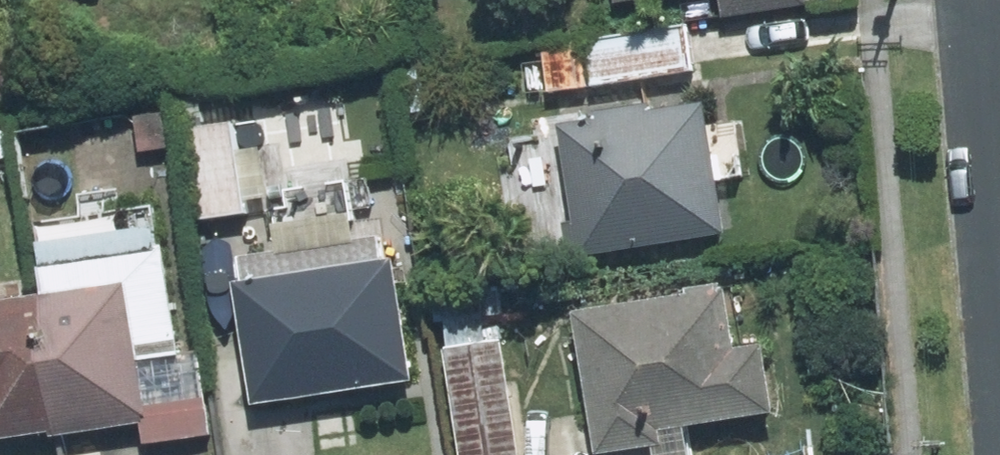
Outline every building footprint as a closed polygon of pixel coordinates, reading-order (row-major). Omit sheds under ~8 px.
[(727,18),(814,4),(813,0),(724,0),(727,18)] [(698,79),(691,23),(544,43),(552,99),(698,79)] [(729,233),(710,98),(558,120),(577,255),(729,233)] [(200,126),(209,216),(253,212),(243,121),(200,126)] [(146,424),(149,444),(220,435),(208,345),(186,348),(169,226),(38,243),(45,293),(64,435),(146,424)] [(419,382),(400,252),(390,253),(387,235),(246,255),(249,281),(237,282),(254,405),(419,382)] [(741,345),(732,282),(578,303),(599,452),(668,443),(666,425),(778,410),(769,342),(741,345)] [(504,286),(441,294),(463,454),(526,454),(504,286)] [(52,433),(32,298),(0,302),(0,441),(52,433)]
